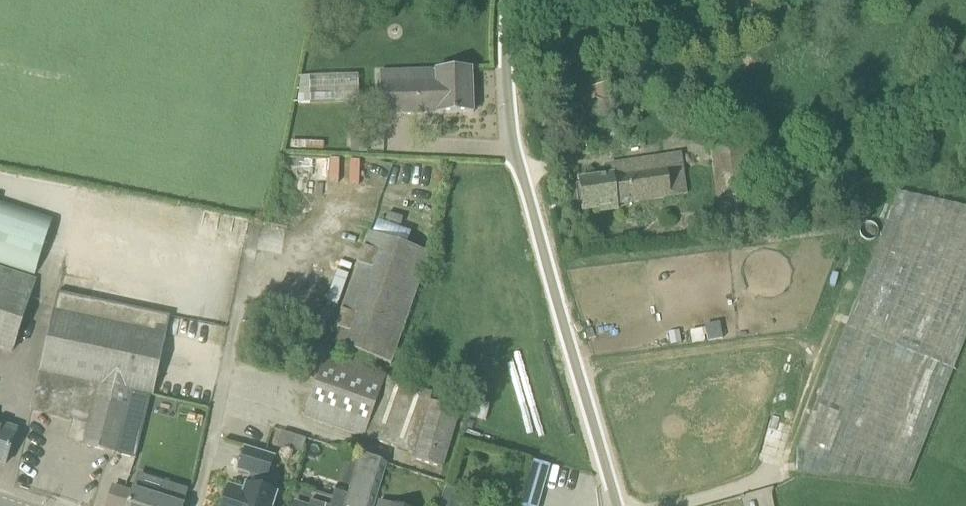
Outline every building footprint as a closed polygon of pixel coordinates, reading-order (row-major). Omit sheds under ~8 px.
[(474,113),(472,69),(436,70),(437,83),(381,85),(382,116),(474,113)] [(310,100),(309,73),(300,74),(297,100),(310,100)] [(723,233),(757,228),(745,144),(711,149),(723,233)] [(618,205),(671,197),(686,195),(680,154),(665,156),(667,168),(612,176),(579,181),(583,210),(600,208),(600,212),(618,209),(618,205)] [(900,192),(797,450),(797,472),(909,484),(965,340),(965,207),(900,192)] [(34,276),(53,218),(0,201),(0,265),(34,276)] [(430,254),(369,232),(330,343),(391,364),(430,254)] [(12,352),(35,280),(0,269),(0,348),(12,352)] [(136,458),(151,395),(154,395),(166,336),(53,312),(31,411),(72,421),(68,441),(135,458),(136,458)] [(704,331),(690,334),(692,346),(706,343),(704,331)] [(668,334),(670,347),(681,345),(679,332),(668,334)] [(326,356),(304,417),(414,453),(412,458),(443,468),(460,410),(430,402),(432,394),(326,356)] [(304,448),(307,437),(281,429),(278,440),(304,448)] [(5,465),(15,435),(0,430),(0,464),(5,465)] [(277,494),(260,488),(263,477),(267,478),(274,458),(245,449),(239,470),(251,474),(247,485),(246,485),(245,491),(229,486),(223,505),(273,505),(277,494)] [(349,491),(346,505),(368,505),(382,462),(360,455),(349,491)] [(551,463),(531,458),(520,505),(541,505),(551,463)] [(188,490),(164,482),(158,499),(133,491),(132,493),(109,486),(102,505),(183,505),(188,490)] [(466,492),(446,486),(440,505),(461,505),(466,492)] [(349,491),(337,487),(333,498),(301,488),(295,505),(346,505),(349,491)]
